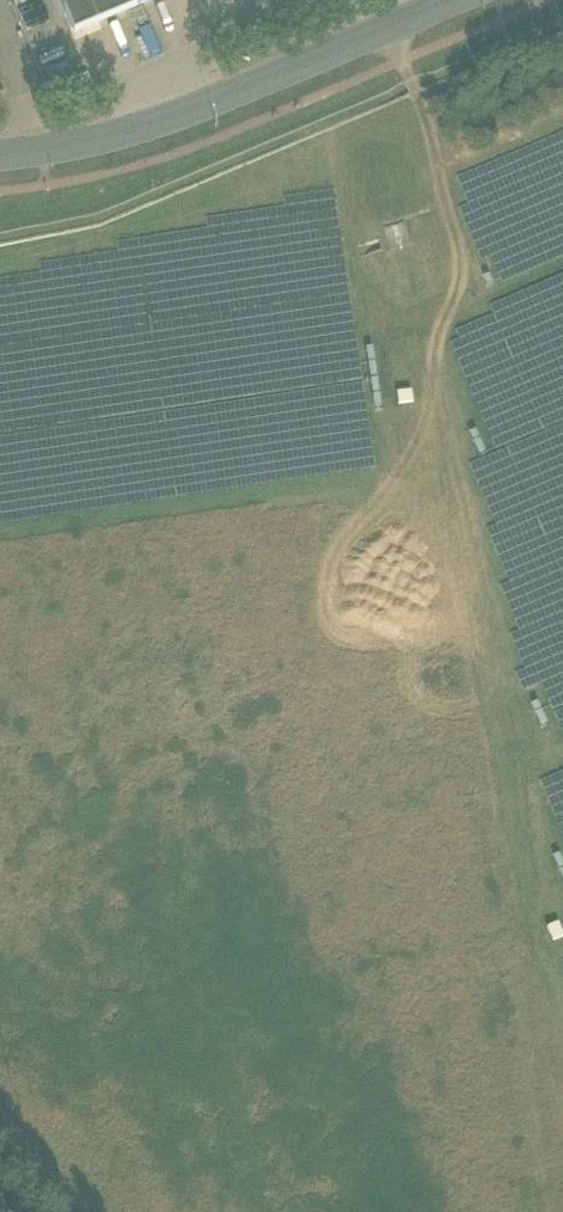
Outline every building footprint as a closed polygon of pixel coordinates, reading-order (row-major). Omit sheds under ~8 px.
[(148,0),(86,0),(95,22),(143,2),(148,0)]
